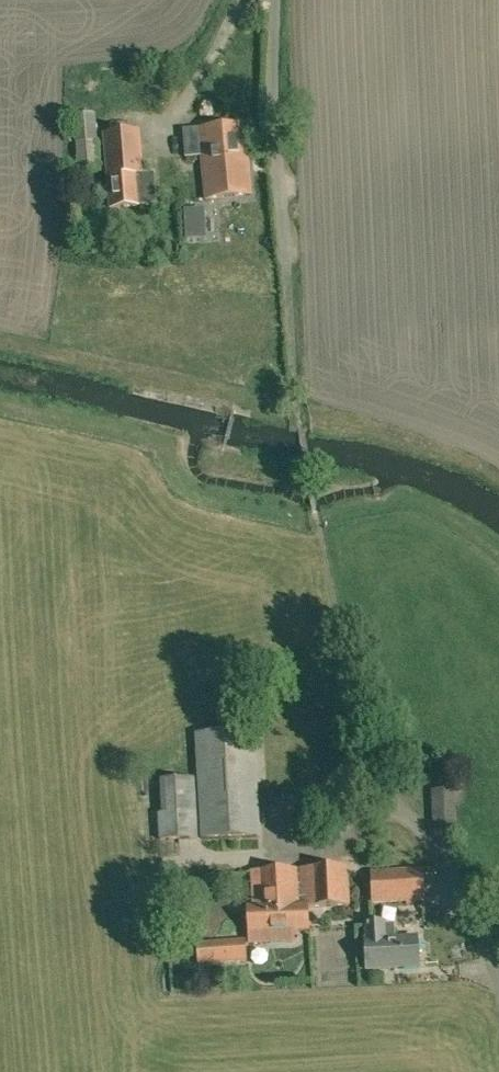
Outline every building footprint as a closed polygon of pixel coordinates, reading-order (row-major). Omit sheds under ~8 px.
[(96,117),(73,119),(74,119),(78,175),(99,173),(96,117)] [(222,159),(249,156),(249,154),(247,154),(245,124),(184,130),(186,157),(203,155),(204,163),(223,161),(222,159)] [(104,135),(108,176),(111,207),(157,203),(154,171),(144,172),(140,132),(104,135)] [(223,161),(204,163),(207,198),(253,193),(249,156),(222,159),(223,161)] [(204,210),(185,211),(185,225),(204,224),(204,210)] [(195,732),(201,837),(260,834),(256,729),(195,732)] [(160,840),(198,839),(195,777),(160,779),(162,812),(159,813),(160,840)] [(433,829),(457,829),(455,789),(432,789),(433,829)] [(348,865),(251,870),(253,905),(248,906),(249,932),(265,931),(266,942),(293,941),(293,930),(310,929),(309,906),(350,904),(348,865)] [(424,868),(371,871),(373,902),(426,899),(424,868)] [(367,968),(420,965),(418,937),(385,939),(384,921),(367,922),(368,939),(366,940),(367,968)] [(199,963),(247,960),(245,938),(198,942),(199,963)]
